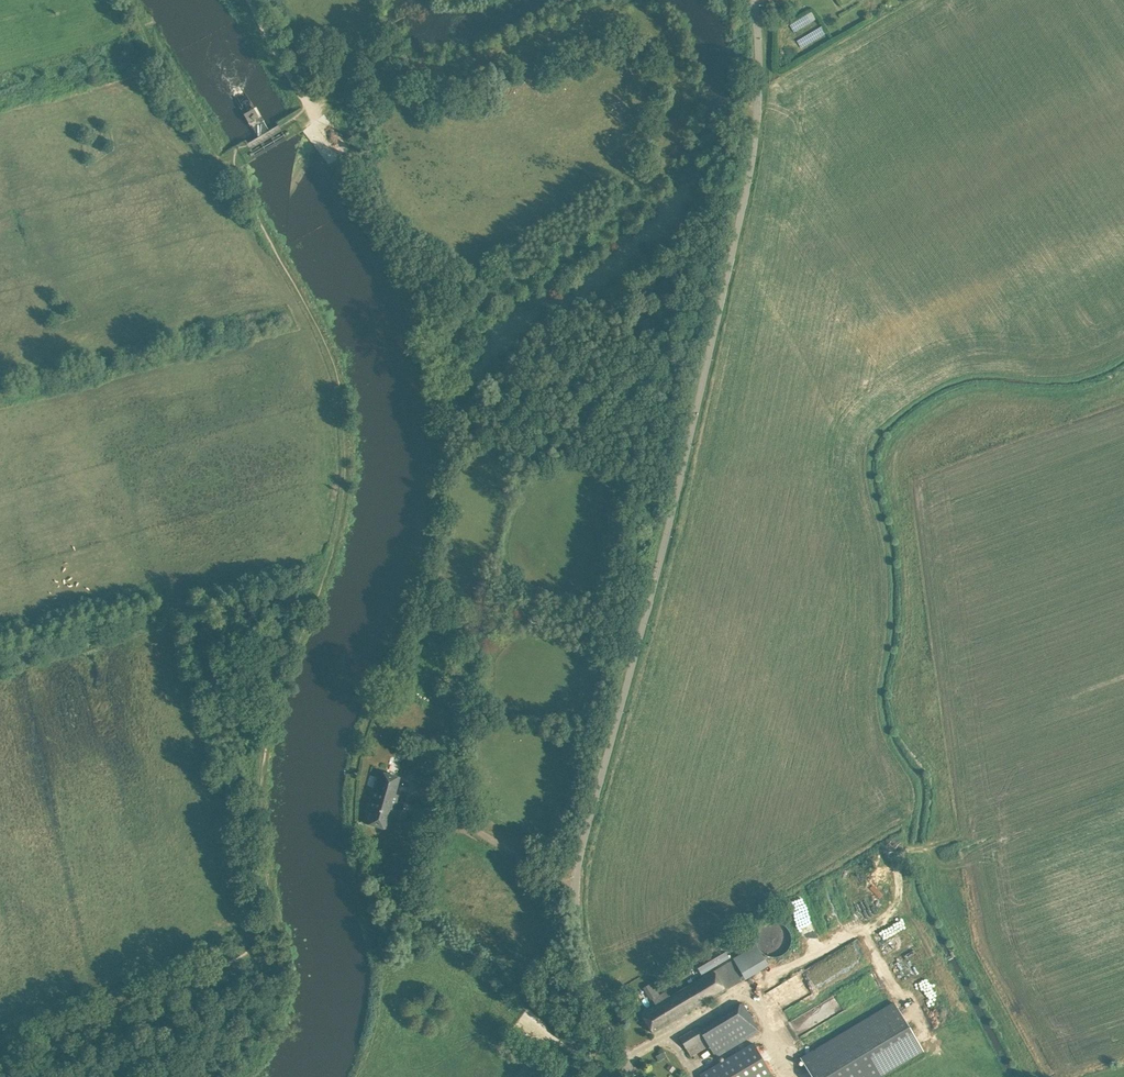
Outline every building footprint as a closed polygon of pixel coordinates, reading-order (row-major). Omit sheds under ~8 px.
[(253,105),(239,113),(252,135),(267,127),(253,105)] [(252,135),(226,150),(237,169),(255,158),(253,154),(284,136),(287,141),(303,132),(292,113),(267,127),(252,135)] [(409,744),(424,748),(428,736),(412,732),(409,744)] [(364,823),(378,827),(388,830),(398,795),(394,794),(399,778),(389,775),(379,772),(369,808),(364,823)] [(855,888),(842,895),(853,916),(862,911),(857,900),(860,898),(855,888)] [(747,978),(771,964),(759,942),(735,957),(747,978)] [(729,951),(698,965),(701,972),(732,958),(729,951)] [(652,1033),(662,1027),(745,977),(734,958),(669,997),(665,991),(662,994),(652,999),(656,1005),(641,1014),(652,1033)] [(691,1057),(700,1051),(709,1046),(715,1057),(759,1031),(742,1003),(698,1029),(697,1027),(679,1038),(691,1057)] [(800,1059),(811,1076),(875,1076),(921,1049),(920,1047),(894,1003),(800,1059)] [(770,1071),(753,1043),(701,1074),(702,1076),(761,1076),(770,1071)]
